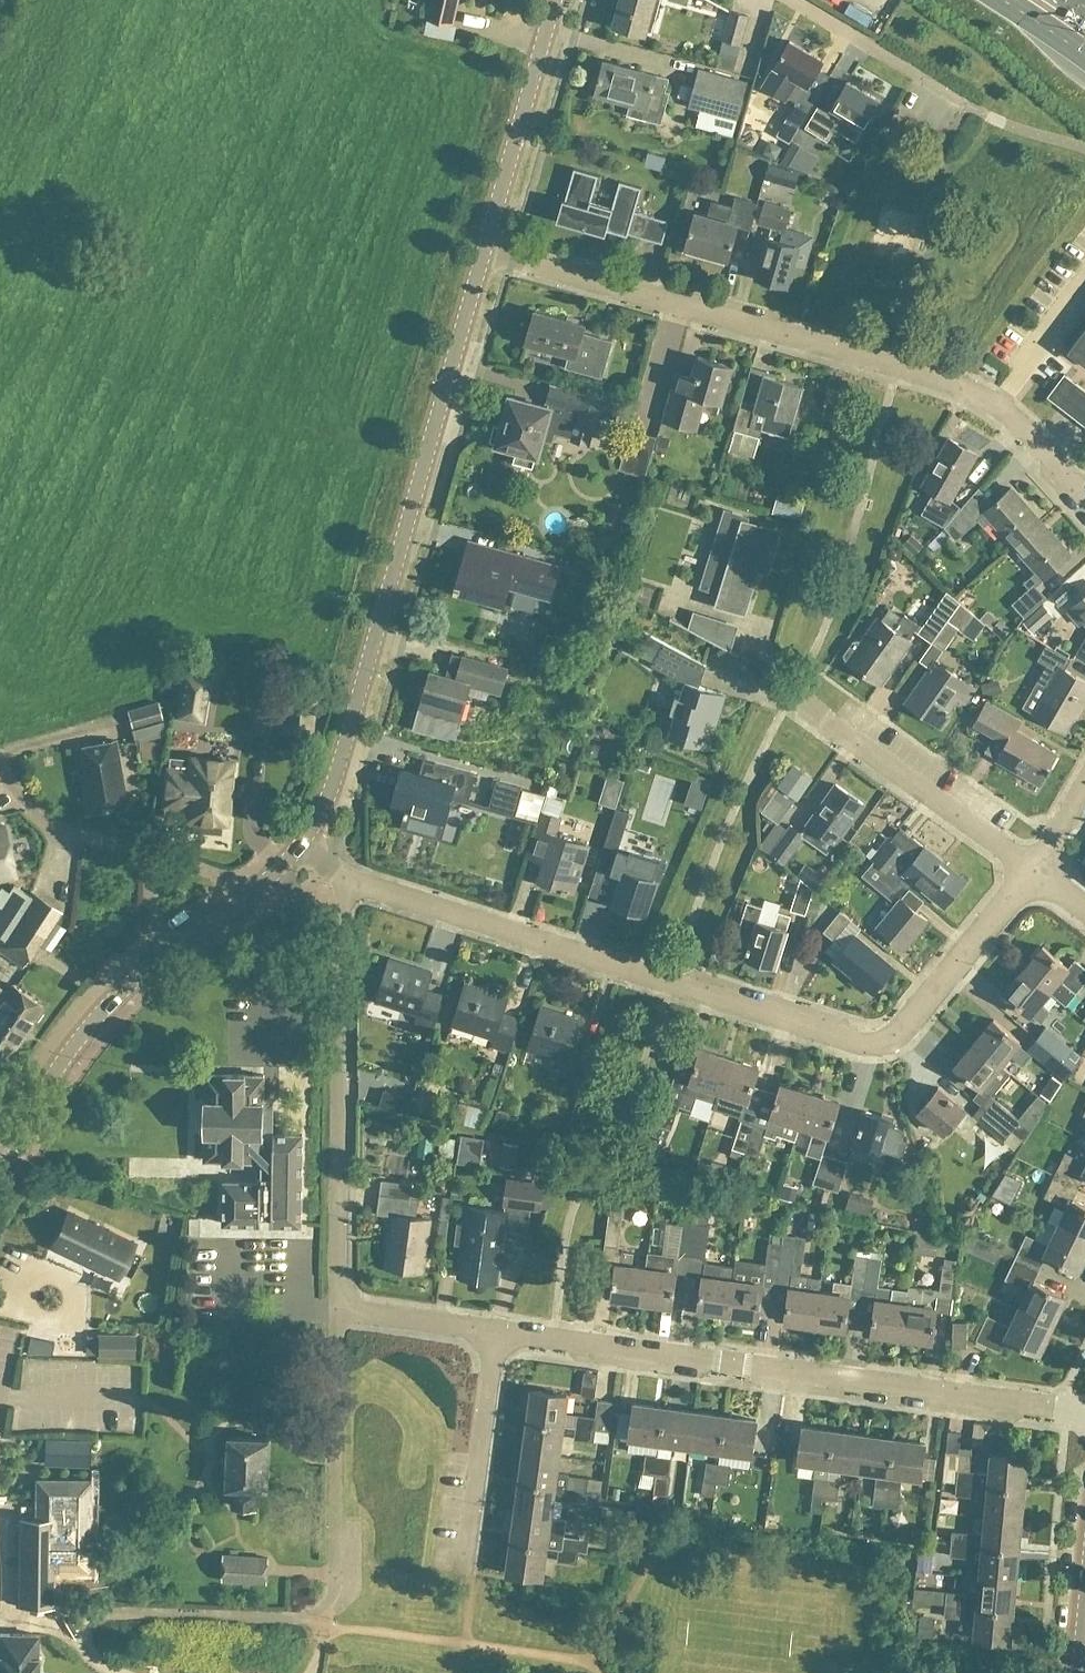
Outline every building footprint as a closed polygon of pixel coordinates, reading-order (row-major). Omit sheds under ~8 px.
[(427,21),(454,26),(459,0),(431,0),(427,21)] [(660,0),(621,0),(613,27),(644,36),(645,32),(650,34),(660,0)] [(848,11),(872,26),(878,16),(854,1),(848,11)] [(730,11),(722,42),(741,48),(749,17),(730,11)] [(805,89),(821,63),(788,43),(772,69),(773,69),(764,85),(765,90),(779,99),(785,98),(793,103),(783,120),(796,128),(810,105),(799,98),(804,89),(805,89)] [(628,107),(629,103),(645,108),(642,119),(659,124),(668,95),(663,93),(667,80),(603,61),(594,93),(615,99),(613,103),(628,107)] [(745,82),(697,69),(688,106),(735,118),(745,82)] [(853,143),(878,103),(845,83),(826,114),(817,108),(804,128),(825,141),(832,129),(853,143)] [(790,157),(809,170),(826,146),(807,133),(790,157)] [(646,242),(653,220),(633,214),(639,191),(617,184),(610,210),(589,204),(596,178),(572,171),(557,223),(597,234),(598,232),(626,239),(626,237),(646,242)] [(723,266),(725,261),(726,262),(736,228),(749,232),(756,207),(734,200),(727,225),(693,216),(684,250),(685,250),(684,255),(723,266)] [(803,239),(799,237),(782,232),(788,213),(763,206),(757,226),(769,230),(754,279),(784,288),(790,265),(802,269),(806,255),(807,251),(807,247),(806,243),(803,239)] [(525,344),(569,357),(566,368),(601,378),(611,342),(581,334),(584,325),(535,311),(525,344)] [(1067,352),(1067,353),(1082,364),(1084,360),(1084,329),(1067,352)] [(677,374),(664,423),(686,429),(691,407),(702,410),(705,400),(722,404),(731,368),(698,359),(693,378),(677,374)] [(1056,407),(1073,384),(1063,376),(1046,399),(1056,407)] [(747,436),(750,426),(793,439),(798,422),(794,421),(803,388),(764,377),(756,406),(741,401),(732,431),(747,436)] [(1056,407),(1067,415),(1084,392),(1073,384),(1056,407)] [(537,457),(542,440),(543,435),(553,437),(554,433),(574,438),(579,422),(595,426),(597,417),(615,422),(620,405),(553,387),(548,404),(550,404),(548,409),(510,399),(502,428),(495,426),(491,441),(497,443),(497,445),(517,451),(514,463),(532,468),(535,456),(537,457)] [(1084,392),(1067,415),(1077,423),(1084,413),(1084,393),(1084,392)] [(648,466),(656,438),(630,431),(622,458),(648,466)] [(670,439),(660,436),(656,452),(665,454),(670,439)] [(950,502),(975,456),(949,441),(922,487),(935,495),(922,516),(942,527),(958,508),(950,502)] [(983,514),(1013,548),(1040,524),(1010,490),(983,514)] [(772,514),(798,521),(803,504),(777,497),(772,514)] [(963,507),(943,529),(955,542),(977,522),(963,507)] [(776,534),(777,535),(778,533),(745,523),(746,519),(726,513),(725,514),(727,515),(704,587),(703,586),(703,588),(720,593),(717,605),(742,613),(742,611),(741,611),(756,563),(766,566),(776,534)] [(1040,524),(1013,548),(1043,581),(1070,557),(1040,524)] [(549,601),(558,569),(494,551),(490,567),(464,560),(455,593),(503,606),(507,590),(549,601)] [(1024,619),(1046,599),(1034,585),(1011,605),(1024,619)] [(915,631),(931,643),(960,604),(949,593),(922,630),(904,617),(895,631),(878,620),(861,644),(857,642),(853,643),(843,656),(844,660),(851,665),(850,666),(880,686),(911,642),(908,640),(915,631)] [(1070,610),(1067,613),(1078,627),(1082,623),(1084,627),(1084,597),(1070,610)] [(943,651),(958,630),(961,632),(970,620),(981,630),(984,626),(972,616),(973,616),(960,604),(931,643),(943,651)] [(1032,635),(1052,617),(1042,605),(1022,623),(1032,635)] [(735,628),(695,615),(691,630),(670,619),(669,620),(738,657),(739,656),(728,650),(735,628)] [(1074,656),(1084,663),(1084,638),(1074,656)] [(708,752),(725,698),(699,690),(706,667),(664,645),(652,669),(683,686),(679,700),(674,699),(669,715),(674,716),(667,739),(708,752)] [(1084,705),(1084,683),(1065,671),(1070,662),(1045,647),(1035,663),(1046,669),(1037,685),(1046,690),(1032,715),(1064,734),(1078,710),(1081,712),(1084,705)] [(499,695),(506,669),(461,657),(455,680),(429,673),(416,718),(413,730),(453,741),(458,722),(468,686),(499,695)] [(964,705),(974,690),(935,663),(905,705),(941,730),(950,718),(946,715),(956,699),(964,705)] [(210,677),(182,673),(175,719),(202,723),(210,677)] [(982,699),(1000,693),(996,679),(978,685),(982,699)] [(131,730),(162,722),(157,703),(127,711),(131,730)] [(1020,723),(987,704),(974,727),(1006,745),(996,761),(1039,786),(1046,773),(1047,774),(1050,769),(1049,768),(1056,756),(1015,733),(1020,723)] [(86,814),(127,806),(115,741),(74,748),(86,814)] [(158,743),(141,743),(141,760),(158,760),(158,743)] [(636,751),(632,766),(648,771),(653,756),(636,751)] [(232,779),(233,773),(230,770),(231,763),(190,759),(190,760),(169,759),(168,771),(167,771),(164,806),(186,808),(186,811),(184,811),(183,817),(185,817),(185,821),(189,821),(188,833),(220,835),(222,824),(226,824),(226,819),(229,816),(230,810),(227,807),(229,781),(232,779)] [(407,817),(408,814),(444,824),(451,798),(467,803),(475,778),(424,763),(420,777),(403,773),(393,809),(404,812),(403,816),(407,817)] [(796,799),(810,779),(793,767),(779,787),(796,799)] [(496,782),(489,809),(523,818),(530,792),(496,782)] [(834,845),(862,806),(835,787),(807,826),(834,845)] [(879,810),(851,844),(870,860),(899,826),(879,810)] [(566,893),(567,891),(574,893),(589,847),(554,835),(560,819),(542,813),(527,858),(543,863),(537,882),(561,889),(560,891),(566,893)] [(595,869),(597,869),(621,877),(612,904),(612,906),(645,916),(656,881),(659,882),(665,863),(646,857),(618,848),(624,830),(610,825),(604,843),(595,869)] [(784,867),(805,837),(790,826),(768,856),(784,867)] [(0,832),(0,882),(13,880),(3,831),(0,832)] [(226,847),(226,836),(194,835),(194,846),(226,847)] [(891,843),(874,863),(898,883),(908,890),(913,883),(944,909),(966,883),(926,850),(914,840),(904,853),(891,843)] [(908,893),(908,892),(886,874),(886,875),(875,889),(896,906),(878,929),(905,950),(927,921),(901,901),(908,893)] [(804,916),(812,891),(799,880),(790,911),(804,916)] [(0,892),(0,912),(12,919),(21,905),(7,896),(0,891),(0,892)] [(30,892),(21,905),(12,919),(0,938),(0,953),(21,966),(58,911),(30,892)] [(775,967),(790,918),(777,914),(773,927),(758,922),(762,909),(747,905),(735,944),(748,948),(745,958),(775,967)] [(833,942),(850,921),(840,912),(823,933),(833,942)] [(863,992),(866,988),(873,994),(893,970),(854,938),(834,962),(854,978),(851,982),(863,992)] [(1049,994),(1065,1008),(1084,984),(1084,972),(1074,963),(1068,971),(1042,949),(1022,972),(1049,994)] [(431,1030),(442,996),(425,991),(430,974),(389,961),(375,1004),(416,1017),(414,1025),(431,1030)] [(1049,994),(1022,972),(1003,996),(1040,1026),(1050,1014),(1039,1005),(1049,994)] [(508,1054),(519,1020),(501,1015),(507,997),(465,984),(451,1028),(493,1041),(491,1048),(508,1054)] [(24,1033),(41,1008),(10,987),(5,995),(0,992),(0,1016),(24,1033)] [(583,1077),(593,1043),(576,1038),(582,1021),(540,1008),(526,1051),(567,1064),(565,1071),(583,1077)] [(6,1058),(24,1033),(0,1016),(0,1054),(6,1058)] [(1030,1057),(1017,1046),(1019,1043),(994,1022),(974,1046),(1000,1067),(1008,1057),(1021,1067),(1030,1057)] [(1046,1030),(1037,1040),(1062,1061),(1073,1070),(1081,1060),(1070,1051),(1046,1030)] [(1073,1070),(1062,1061),(1037,1040),(1029,1050),(1064,1080),(1073,1070)] [(991,1099),(1001,1087),(1010,1076),(1000,1067),(974,1046),(954,1069),(991,1099)] [(714,1106),(718,1093),(729,1061),(699,1051),(689,1083),(690,1083),(686,1095),(681,1093),(678,1101),(668,1097),(657,1127),(669,1132),(678,1109),(691,1113),(695,1100),(714,1106)] [(714,1106),(713,1109),(740,1117),(740,1119),(741,1119),(741,1120),(754,1124),(758,1112),(745,1108),(747,1102),(752,1087),(758,1070),(729,1061),(718,1093),(714,1106)] [(263,1101),(264,1076),(206,1075),(205,1161),(262,1162),(261,1184),(224,1183),(223,1225),(261,1226),(261,1218),(272,1218),(272,1226),(301,1226),(302,1136),(273,1135),(273,1101),(263,1101)] [(795,1141),(799,1128),(810,1096),(781,1086),(767,1128),(754,1124),(744,1155),(757,1159),(764,1136),(773,1139),(774,1135),(795,1141)] [(937,1090),(919,1113),(929,1122),(942,1132),(945,1135),(955,1123),(962,1129),(972,1129),(978,1121),(1005,1142),(1012,1133),(988,1113),(981,1107),(972,1118),(964,1111),(937,1090)] [(405,1117),(410,1101),(383,1092),(378,1107),(405,1117)] [(839,1105),(810,1096),(799,1128),(813,1133),(806,1156),(821,1161),(812,1186),(824,1190),(834,1159),(822,1155),(828,1136),(839,1105)] [(996,1103),(988,1113),(1012,1133),(1020,1123),(996,1103)] [(455,1124),(483,1130),(487,1110),(460,1104),(455,1124)] [(508,1118),(496,1113),(490,1129),(503,1133),(508,1118)] [(864,1113),(850,1158),(865,1163),(869,1150),(900,1160),(906,1139),(900,1137),(903,1129),(893,1125),(892,1125),(893,1123),(864,1113)] [(744,1155),(754,1124),(741,1120),(731,1151),(744,1155)] [(453,1159),(455,1141),(439,1139),(437,1157),(453,1159)] [(1065,1155),(1054,1177),(1078,1188),(1084,1176),(1084,1177),(1084,1164),(1065,1155)] [(834,1159),(824,1190),(838,1195),(847,1164),(834,1159)] [(1054,1177),(1043,1200),(1066,1211),(1057,1229),(1084,1242),(1084,1207),(1072,1200),(1078,1188),(1054,1177)] [(417,1201),(409,1200),(411,1186),(382,1181),(377,1214),(392,1216),(384,1267),(421,1273),(430,1220),(414,1217),(417,1201)] [(500,1204),(509,1206),(514,1206),(513,1214),(506,1213),(506,1212),(467,1207),(465,1225),(458,1224),(456,1243),(462,1244),(458,1278),(496,1283),(503,1232),(526,1235),(530,1208),(538,1209),(541,1187),(503,1181),(500,1204)] [(641,1181),(640,1194),(654,1195),(655,1182),(641,1181)] [(798,1189),(783,1185),(779,1200),(795,1203),(798,1189)] [(618,1248),(624,1204),(610,1202),(604,1246),(618,1248)] [(65,1214),(49,1246),(67,1254),(68,1252),(79,1257),(78,1259),(79,1260),(118,1278),(133,1246),(65,1214)] [(679,1254),(691,1256),(696,1225),(683,1224),(679,1254)] [(708,1227),(696,1225),(691,1256),(704,1257),(708,1227)] [(1084,1257),(1084,1242),(1057,1229),(1048,1248),(1025,1237),(1015,1259),(1039,1270),(1045,1258),(1077,1274),(1084,1257)] [(746,1283),(733,1281),(728,1315),(758,1319),(763,1285),(776,1287),(782,1247),(768,1245),(764,1274),(747,1272),(746,1283)] [(782,1247),(776,1287),(790,1289),(785,1323),(815,1327),(820,1293),(821,1280),(799,1277),(801,1266),(793,1265),(795,1248),(782,1247)] [(611,1299),(641,1303),(646,1269),(631,1267),(633,1255),(618,1252),(611,1299)] [(646,1269),(641,1303),(671,1308),(676,1274),(678,1259),(648,1255),(646,1269)] [(832,1295),(820,1293),(815,1327),(846,1331),(852,1287),(865,1289),(869,1259),(856,1257),(852,1286),(833,1284),(832,1295)] [(872,1335),(901,1339),(909,1292),(878,1287),(882,1260),(869,1259),(865,1289),(878,1291),(872,1335)] [(1018,1312),(1051,1327),(1065,1298),(1033,1283),(1039,1270),(1015,1259),(1004,1281),(1027,1293),(1018,1312)] [(714,1313),(728,1315),(733,1281),(735,1268),(704,1264),(698,1311),(700,1311),(699,1314),(700,1316),(712,1318),(714,1316),(714,1313)] [(909,1287),(909,1292),(901,1339),(932,1343),(938,1299),(951,1301),(956,1271),(942,1269),(939,1291),(909,1287)] [(1037,1355),(1051,1327),(1018,1312),(1009,1329),(987,1318),(975,1342),(999,1353),(1005,1340),(1037,1355)] [(134,1357),(134,1338),(98,1337),(98,1357),(134,1357)] [(528,1422),(562,1426),(566,1395),(533,1391),(528,1422)] [(577,1416),(576,1428),(594,1430),(610,1432),(614,1402),(598,1401),(596,1418),(577,1416)] [(629,1437),(660,1442),(665,1408),(633,1403),(629,1437)] [(660,1442),(690,1446),(695,1412),(665,1408),(660,1442)] [(690,1446),(721,1450),(726,1416),(695,1412),(690,1446)] [(726,1416),(721,1450),(752,1455),(757,1421),(726,1416)] [(558,1457),(562,1426),(528,1422),(524,1452),(558,1457)] [(811,1499),(824,1500),(826,1481),(829,1466),(832,1431),(801,1427),(799,1445),(797,1461),(816,1464),(811,1499)] [(594,1430),(576,1428),(575,1439),(592,1441),(594,1430)] [(829,1466),(858,1470),(863,1435),(832,1431),(829,1466)] [(872,1507),(885,1509),(893,1439),(863,1435),(858,1470),(877,1472),(872,1507)] [(267,1490),(270,1439),(229,1436),(226,1488),(234,1488),(233,1506),(256,1507),(257,1490),(267,1490)] [(924,1444),(893,1439),(885,1509),(897,1510),(902,1476),(920,1478),(924,1444)] [(555,1475),(558,1457),(524,1452),(520,1482),(554,1487),(586,1491),(588,1480),(555,1475)] [(658,1457),(645,1455),(643,1475),(655,1477),(658,1457)] [(925,1458),(929,1478),(944,1476),(941,1455),(925,1458)] [(958,1483),(978,1485),(988,1486),(1022,1489),(1025,1458),(991,1455),(989,1474),(959,1471),(958,1483)] [(670,1459),(658,1457),(655,1477),(668,1478),(670,1459)] [(703,1483),(701,1499),(714,1500),(716,1485),(719,1466),(706,1464),(704,1483),(703,1483)] [(731,1467),(719,1466),(716,1485),(729,1487),(731,1467)] [(34,1520),(18,1519),(16,1606),(29,1607),(29,1612),(42,1613),(42,1607),(55,1607),(56,1554),(88,1555),(91,1481),(35,1479),(34,1520)] [(588,1480),(586,1491),(601,1493),(603,1482),(588,1480)] [(839,1483),(826,1481),(824,1500),(836,1502),(839,1483)] [(586,1491),(554,1487),(520,1482),(516,1512),(549,1517),(552,1498),(585,1503),(586,1491)] [(978,1485),(958,1483),(957,1496),(976,1498),(978,1485)] [(1019,1520),(1022,1489),(988,1486),(985,1517),(1019,1520)] [(601,1493),(586,1491),(585,1503),(600,1505),(602,1493),(601,1493)] [(512,1542),(545,1547),(559,1549),(577,1552),(579,1540),(561,1538),(564,1519),(549,1518),(549,1517),(516,1512),(512,1542)] [(1019,1520),(985,1517),(982,1547),(1017,1550),(1019,1520)] [(953,1544),(972,1546),(973,1534),(954,1532),(953,1544)] [(541,1578),(545,1547),(512,1542),(507,1573),(541,1578)] [(982,1547),(972,1546),(953,1544),(951,1557),(981,1560),(979,1577),(1014,1581),(1017,1550),(982,1547)] [(576,1563),(577,1552),(559,1549),(557,1561),(576,1563)] [(266,1583),(268,1558),(222,1555),(221,1580),(266,1583)] [(1014,1581),(979,1577),(976,1608),(1011,1611),(1014,1581)] [(948,1593),(947,1605),(966,1607),(967,1594),(948,1593)] [(965,1619),(966,1607),(947,1605),(946,1618),(965,1619)] [(1008,1642),(1011,1611),(976,1608),(974,1639),(1008,1642)] [(0,1637),(0,1672),(36,1672),(35,1638),(0,1637)]
